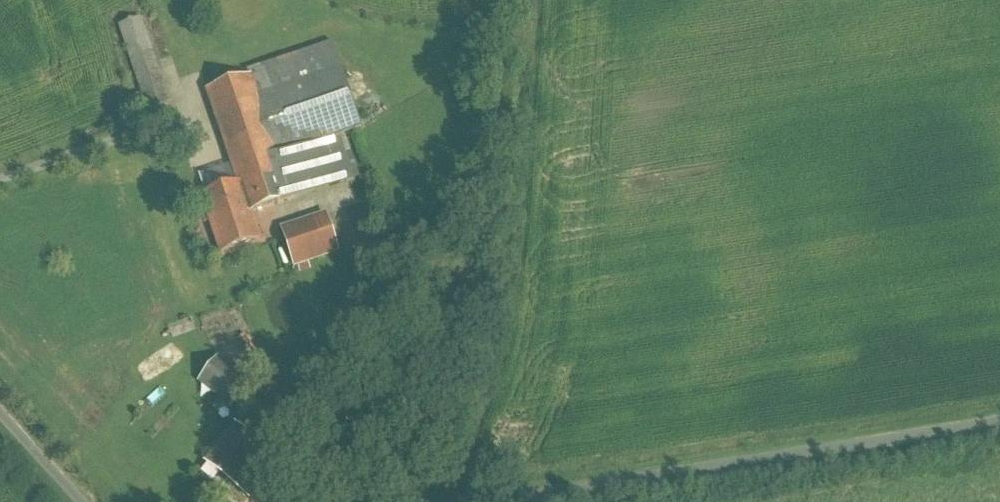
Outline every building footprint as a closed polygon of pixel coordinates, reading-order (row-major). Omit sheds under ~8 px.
[(169,104),(141,19),(120,27),(144,96),(132,100),(137,116),(169,104)] [(250,77),(257,98),(341,69),(330,39),(246,68),(250,77)] [(251,215),(252,215),(292,201),(277,158),(346,134),(362,129),(341,69),(257,98),(250,77),(208,91),(240,184),(241,184),(251,215)] [(346,134),(277,158),(292,201),(360,177),(346,134)] [(240,184),(203,197),(222,255),(261,242),(252,215),(251,215),(241,184),(240,184)] [(327,217),(283,232),(295,267),(339,252),(327,217)] [(250,384),(219,359),(200,383),(232,407),(250,384)] [(238,487),(252,469),(265,452),(237,430),(210,464),(238,487)] [(252,469),(238,487),(249,496),(263,478),(252,469)]
